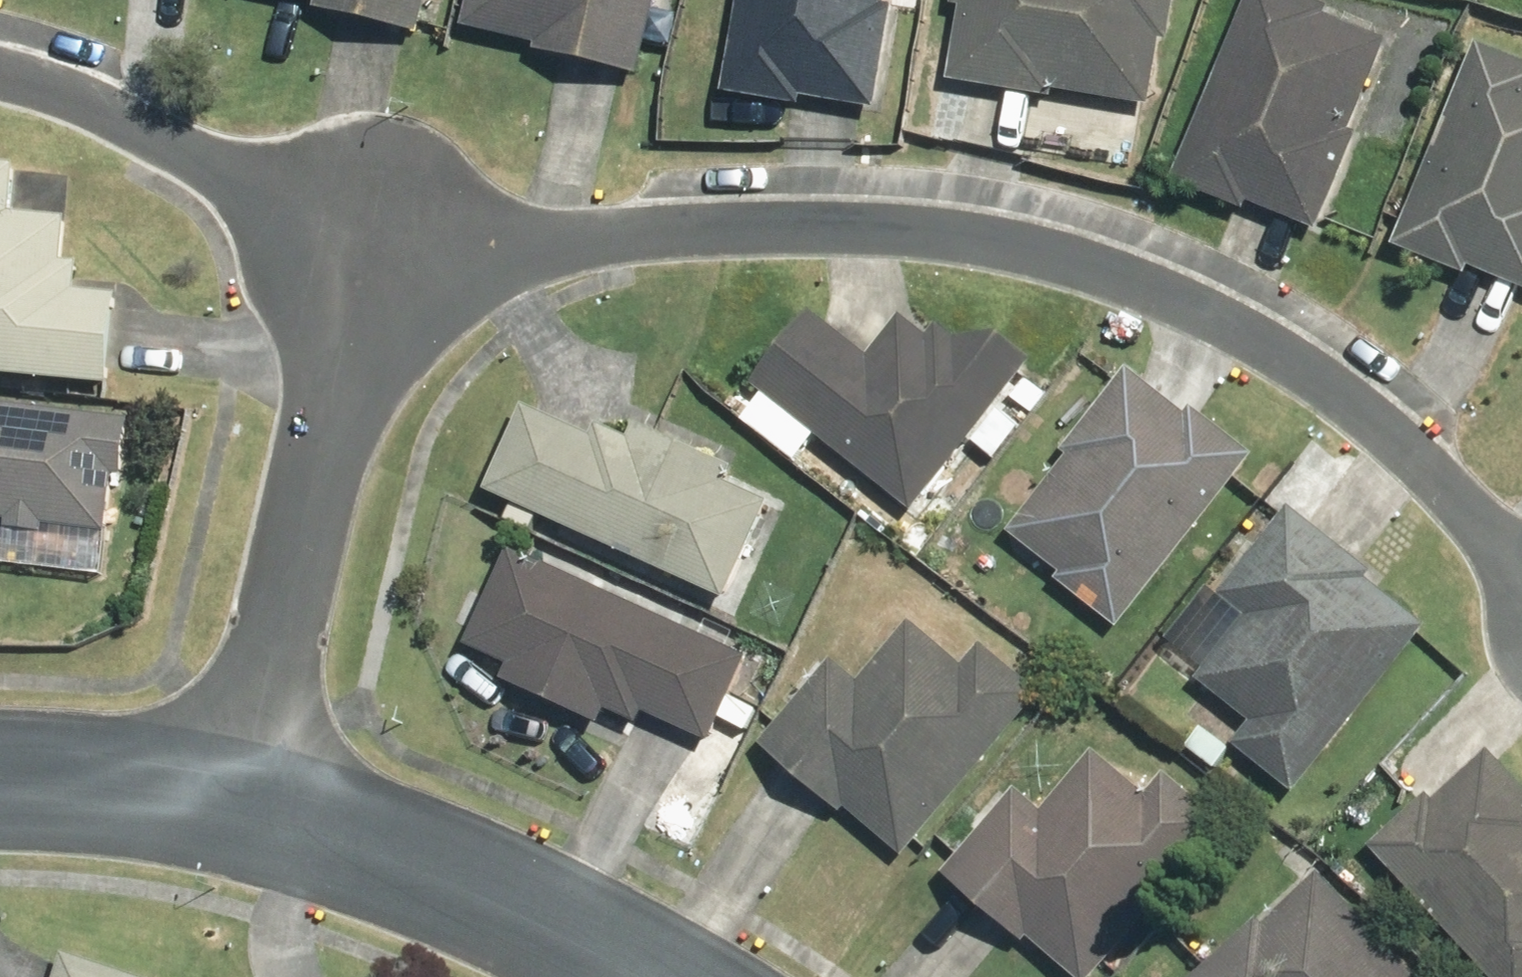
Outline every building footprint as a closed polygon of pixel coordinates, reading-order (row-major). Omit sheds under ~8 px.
[(316,2),(315,9),(418,33),(425,0),(308,0),(316,2)] [(466,30),(536,45),(535,52),(638,75),(654,0),(473,0),(466,30)] [(724,91),(804,103),(805,96),(869,107),(887,0),(739,0),(724,91)] [(950,6),(960,8),(947,79),(1144,114),(1156,43),(1169,45),(1177,0),(951,0),(950,6)] [(1319,0),(1247,0),(1174,183),(1246,211),(1249,202),(1318,229),(1393,42),(1324,15),(1329,4),(1319,0)] [(1475,39),(1393,249),(1466,278),(1470,267),(1521,287),(1521,57),(1475,39)] [(0,161),(0,371),(115,380),(122,293),(75,290),(77,264),(63,263),(67,217),(17,213),(21,163),(0,161)] [(813,310),(752,384),(913,515),(1036,366),(1000,336),(954,338),(937,324),(926,337),(899,316),(867,354),(813,310)] [(1122,628),(1253,453),(1190,406),(1185,413),(1123,367),(1002,527),(1061,571),(1055,579),(1122,628)] [(525,405),(486,489),(725,599),(769,503),(724,482),(731,465),(636,422),(629,438),(597,424),(591,436),(525,405)] [(5,522),(4,530),(42,533),(43,525),(106,531),(111,477),(126,478),(132,419),(0,407),(0,521),(5,522)] [(1297,793),(1427,625),(1366,579),(1372,570),(1288,505),(1220,593),(1249,616),(1198,682),(1248,721),(1231,743),(1297,793)] [(748,655),(506,549),(463,647),(507,666),(497,690),(595,732),(605,709),(637,723),(639,717),(708,747),(748,655)] [(832,658),(759,745),(901,863),(1046,691),(985,640),(963,666),(910,622),(860,681),(832,658)] [(1372,847),(1487,976),(1521,976),(1521,790),(1484,748),(1372,847)] [(944,875),(1069,976),(1094,976),(1223,820),(1164,772),(1147,793),(1092,749),(1043,808),(1017,787),(944,875)] [(1322,876),(1266,928),(1257,919),(1194,976),(1415,976),(1322,876)] [(63,955),(55,976),(128,976),(63,955)]
